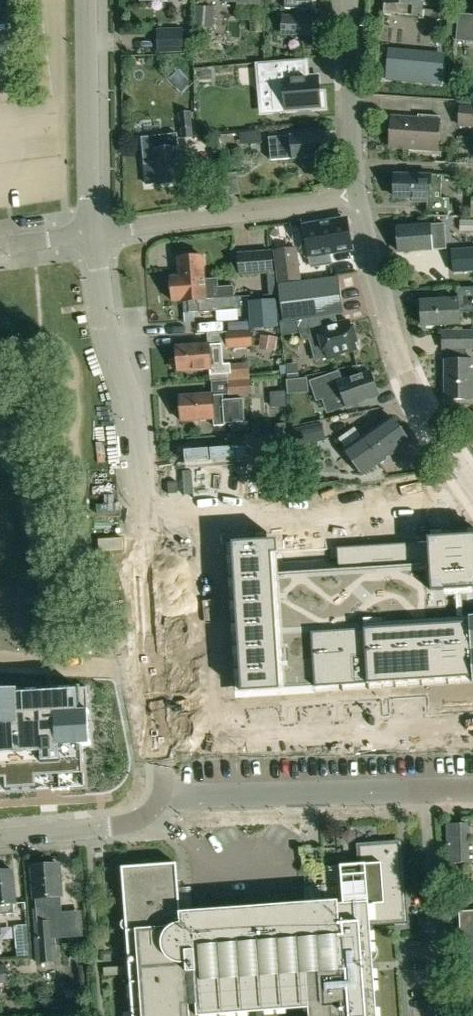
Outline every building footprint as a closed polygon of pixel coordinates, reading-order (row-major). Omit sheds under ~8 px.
[(225,0),(238,1),(237,8),(262,10),(262,0),(225,0)] [(285,8),(312,10),(313,0),(285,0),(285,8)] [(384,2),(385,2),(383,16),(421,19),(423,0),(384,0),(384,2)] [(212,10),(195,9),(194,25),(211,26),(212,10)] [(460,15),(458,39),(472,40),(472,16),(460,15)] [(310,18),(283,16),(282,30),(310,31),(310,18)] [(418,24),(387,23),(386,48),(417,49),(418,24)] [(157,31),(158,51),(182,50),(182,30),(157,31)] [(416,52),(413,83),(442,86),(444,55),(416,52)] [(257,64),(258,86),(271,85),(273,112),(324,108),(323,92),(320,92),(319,84),(319,77),(319,76),(308,77),(306,60),(257,64)] [(460,104),(459,124),(472,125),(472,105),(460,104)] [(182,138),(193,137),(190,111),(179,112),(181,128),(182,138)] [(390,146),(437,149),(440,115),(418,114),(417,118),(392,116),(390,146)] [(260,131),(239,133),(240,144),(261,143),(260,131)] [(146,184),(157,183),(157,184),(160,184),(162,185),(169,185),(170,183),(181,181),(179,162),(182,162),(181,147),(178,147),(177,133),(152,135),(154,150),(153,150),(155,163),(144,164),(146,184)] [(322,133),(291,135),(291,136),(269,138),(270,160),(324,155),(324,152),(326,151),(326,143),(323,142),(322,133)] [(395,177),(395,186),(397,186),(397,198),(413,198),(413,201),(427,201),(427,215),(449,216),(449,198),(441,198),(442,175),(431,174),(397,174),(397,177),(395,177)] [(346,219),(299,227),(303,249),(308,248),(311,266),(330,263),(328,252),(351,248),(346,219)] [(398,226),(399,252),(432,250),(432,249),(442,248),(441,225),(430,225),(430,224),(398,226)] [(297,248),(273,250),(277,282),(301,279),(297,248)] [(452,256),(453,272),(472,271),(472,248),(461,249),(461,255),(452,256)] [(272,250),(237,252),(239,275),(266,273),(268,295),(276,294),(272,250)] [(178,267),(179,275),(179,276),(189,275),(190,286),(205,285),(206,298),(219,297),(234,296),(234,285),(218,286),(218,278),(205,278),(204,255),(191,256),(189,254),(183,254),(181,257),(178,257),(178,267)] [(238,296),(234,296),(219,297),(206,298),(205,285),(190,286),(189,275),(179,276),(179,275),(171,276),(173,301),(198,299),(199,311),(239,308),(238,296)] [(338,276),(279,284),(283,319),(298,317),(304,317),(327,314),(343,312),(338,276)] [(422,325),(460,323),(459,312),(472,312),(472,286),(457,287),(458,299),(421,301),(422,325)] [(276,300),(249,302),(251,327),(277,326),(276,300)] [(309,337),(313,349),(312,350),(315,362),(327,359),(326,357),(340,354),(340,351),(357,347),(350,322),(331,327),(327,314),(304,317),(298,317),(304,338),(309,337)] [(252,347),(250,330),(226,332),(227,349),(252,347)] [(472,359),(465,359),(465,348),(472,348),(472,330),(443,330),(443,349),(447,349),(447,359),(444,359),(445,399),(472,399),(472,361),(472,359)] [(255,334),(256,346),(273,345),(273,334),(255,334)] [(209,342),(176,344),(178,371),(210,369),(211,382),(228,380),(250,379),(248,363),(230,364),(222,364),(221,344),(209,344),(209,342)] [(321,403),(333,399),(336,408),(347,405),(347,406),(378,395),(369,370),(338,381),(339,383),(329,386),(328,384),(316,388),(321,403)] [(251,394),(250,379),(228,380),(229,396),(251,394)] [(306,379),(288,380),(289,394),(307,392),(306,379)] [(180,394),(182,421),(214,419),(214,426),(224,425),(224,424),(245,422),(243,399),(223,400),(223,395),(212,396),(212,392),(180,394)] [(391,416),(361,437),(344,449),(362,474),(379,462),(380,463),(409,442),(391,416)] [(286,438),(285,423),(274,423),(275,439),(286,438)] [(321,423),(293,429),(296,446),(325,441),(321,423)] [(234,550),(235,564),(236,564),(237,582),(236,582),(246,700),(472,682),(472,539),(430,542),(430,546),(273,558),(272,547),(255,549),(234,550)] [(50,790),(50,791),(68,790),(67,789),(83,788),(81,746),(89,746),(85,688),(16,692),(16,690),(0,691),(0,793),(50,790)] [(447,824),(448,863),(468,863),(467,824),(447,824)] [(133,1015),(184,1015),(183,1005),(197,1004),(198,1015),(203,1015),(310,1008),(310,1015),(377,1015),(370,923),(405,921),(400,842),(359,845),(360,864),(341,866),(342,885),(323,886),(324,902),(193,912),(192,896),(179,896),(177,863),(122,867),(133,1015)] [(37,963),(57,961),(53,909),(61,908),(61,897),(61,896),(59,864),(33,866),(35,900),(36,900),(38,939),(35,939),(37,963)] [(13,903),(16,903),(13,870),(0,871),(0,914),(14,913),(13,903)] [(460,911),(465,994),(472,994),(472,910),(460,911)] [(27,950),(27,932),(17,932),(17,950),(27,950)]
